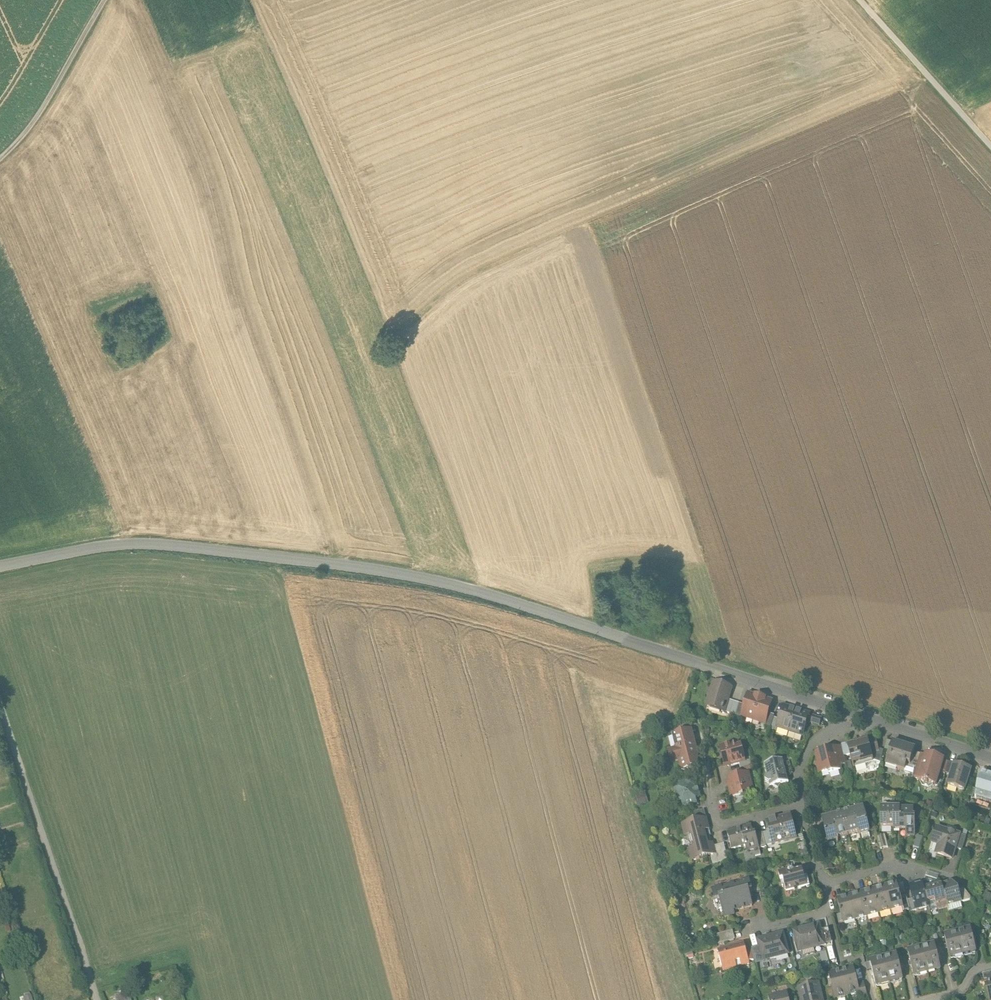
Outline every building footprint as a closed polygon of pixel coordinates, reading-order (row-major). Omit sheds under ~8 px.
[(733,685),(712,678),(704,704),(725,711),(733,685)] [(762,691),(748,686),(739,714),(753,719),(762,691)] [(775,695),(762,691),(753,719),(767,723),(775,695)] [(796,702),(783,698),(775,726),(788,729),(796,702)] [(810,706),(796,702),(788,729),(802,733),(810,706)] [(691,726),(670,730),(673,745),(667,746),(670,760),(676,759),(678,767),(699,763),(691,726)] [(869,736),(846,742),(852,763),(875,757),(869,736)] [(909,768),(917,744),(892,737),(885,761),(909,768)] [(718,743),(723,765),(746,760),(741,738),(718,743)] [(838,743),(813,748),(818,770),(843,765),(838,743)] [(937,782),(946,755),(923,747),(914,775),(937,782)] [(786,756),(763,761),(767,783),(790,778),(786,756)] [(965,787),(972,765),(954,759),(946,781),(965,787)] [(990,794),(990,771),(980,768),(974,789),(990,794)] [(726,774),(730,794),(754,789),(750,769),(726,774)] [(694,782),(675,786),(679,803),(698,799),(694,782)] [(863,802),(852,804),(859,830),(870,827),(863,802)] [(852,804),(842,807),(848,832),(859,830),(852,804)] [(898,804),(879,804),(879,831),(898,831),(898,804)] [(917,804),(898,804),(898,831),(917,831),(917,804)] [(842,807),(831,810),(838,835),(848,832),(842,807)] [(797,835),(791,808),(766,814),(772,841),(797,835)] [(831,810),(820,813),(827,838),(838,835),(831,810)] [(708,813),(681,820),(690,858),(717,852),(708,813)] [(754,820),(725,827),(730,846),(743,843),(746,853),(762,849),(754,820)] [(933,853),(956,859),(963,830),(934,823),(930,842),(936,843),(933,853)] [(780,870),(784,889),(808,884),(804,865),(780,870)] [(749,877),(716,886),(723,912),(755,903),(749,877)] [(892,911),(904,908),(898,879),(885,882),(892,911)] [(923,880),(909,883),(915,910),(929,907),(928,905),(925,890),(924,885),(923,880)] [(880,914),(892,911),(885,882),(873,885),(880,914)] [(959,882),(944,886),(949,908),(964,905),(959,882)] [(867,917),(880,914),(873,885),(861,888),(867,917)] [(944,886),(925,890),(928,905),(936,903),(938,911),(949,908),(944,886)] [(855,920),(867,917),(861,888),(848,891),(855,920)] [(843,923),(855,920),(848,891),(836,894),(843,923)] [(820,945),(815,921),(791,927),(796,950),(820,945)] [(971,925),(957,929),(963,954),(977,950),(971,925)] [(957,929),(943,932),(949,957),(963,954),(957,929)] [(783,930),(755,937),(762,963),(790,956),(783,930)] [(745,938),(716,946),(722,970),(751,962),(745,938)] [(927,972),(941,969),(935,943),(921,946),(927,972)] [(913,975),(927,972),(921,946),(907,949),(913,975)] [(898,951),(884,954),(891,982),(905,979),(898,951)] [(884,954),(869,957),(876,986),(891,982),(884,954)] [(855,964),(842,967),(848,995),(861,992),(855,964)] [(842,967),(828,970),(835,998),(848,995),(842,967)] [(797,985),(800,999),(825,999),(820,979),(797,985)] [(769,993),(771,999),(790,999),(787,988),(769,993)]
